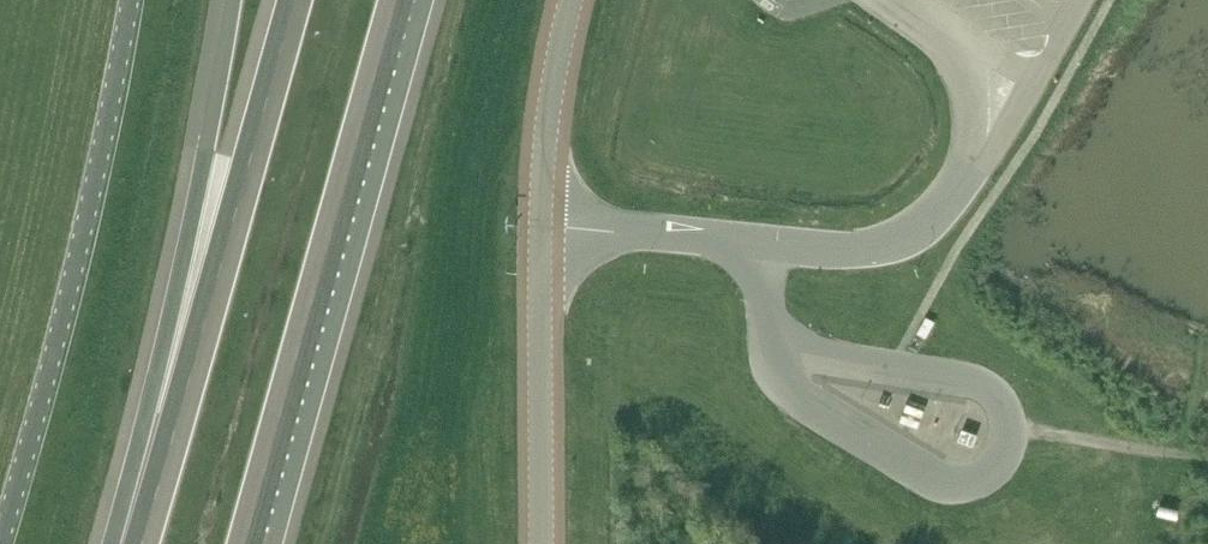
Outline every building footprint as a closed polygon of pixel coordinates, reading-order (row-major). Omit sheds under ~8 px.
[(977,432),(963,427),(959,438),(973,443),(977,432)]
